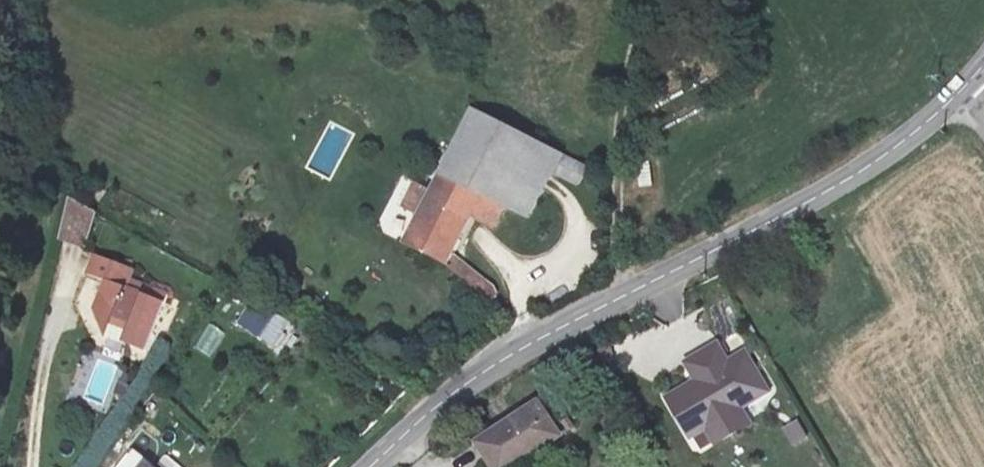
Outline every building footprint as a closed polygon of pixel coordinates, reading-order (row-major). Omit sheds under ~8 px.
[(581,181),(590,165),(471,107),(428,191),(409,182),(398,204),(417,213),(401,243),(415,248),(437,258),(443,261),(482,302),(492,295),(488,285),(448,254),(470,213),(490,223),(500,203),(525,214),(558,170),(581,181)] [(87,246),(98,206),(69,197),(57,237),(87,246)] [(122,268),(80,255),(74,278),(95,284),(86,313),(99,338),(96,348),(116,355),(120,344),(140,351),(157,293),(136,287),(133,296),(116,290),(122,268)] [(248,315),(238,334),(269,350),(279,332),(248,315)] [(195,349),(212,358),(226,331),(209,322),(195,349)] [(691,380),(662,394),(693,454),(753,424),(744,406),(772,391),(748,345),(728,355),(720,339),(681,360),(691,380)] [(469,412),(411,458),(418,466),(460,466),(492,441),(469,412)] [(793,447),(809,436),(797,418),(781,429),(793,447)]
